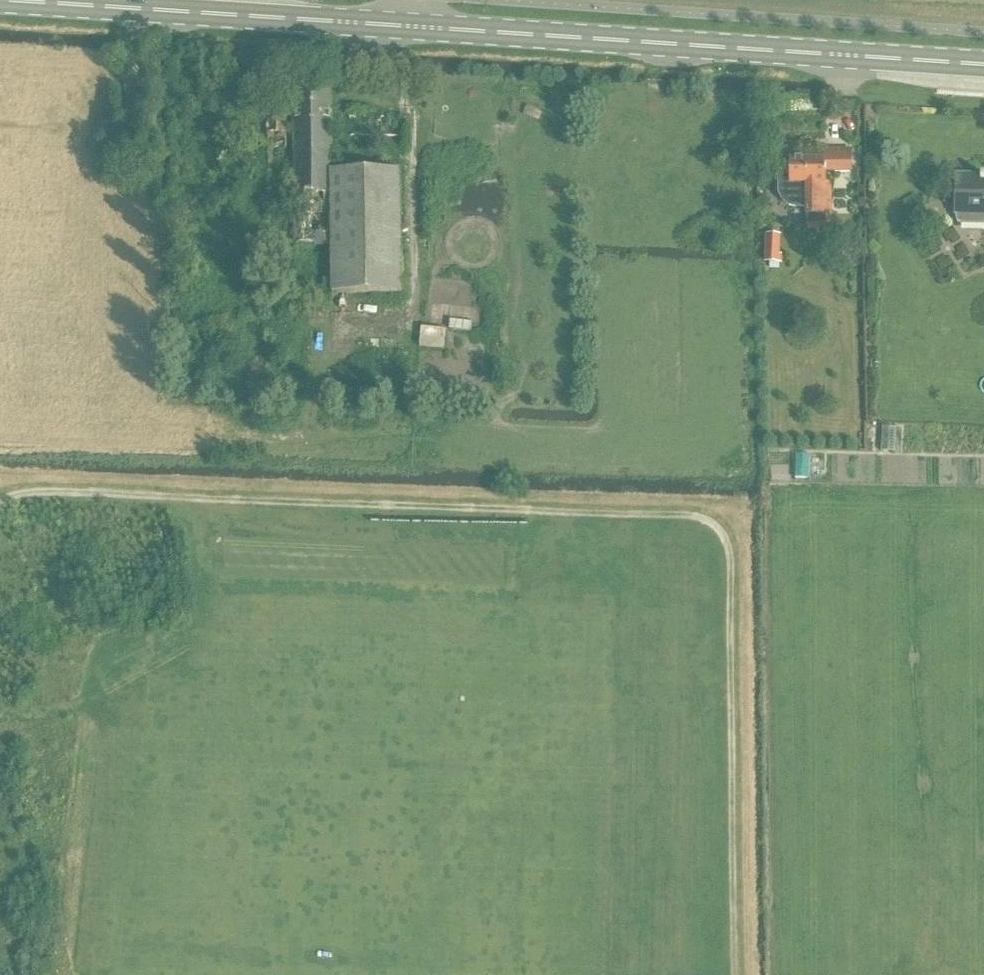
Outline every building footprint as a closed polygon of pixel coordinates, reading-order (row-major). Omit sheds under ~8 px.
[(268,116),(270,203),(294,204),(295,243),(332,244),(333,292),(402,292),(400,171),(399,117),(355,117),(355,118),(349,118),(349,171),(334,171),(331,91),(294,91),(294,115),(268,116)] [(806,214),(832,215),(832,184),(826,184),(826,172),(851,172),(851,149),(825,149),(824,159),(777,159),(777,191),(778,194),(779,197),(782,202),(786,205),(791,207),(795,209),(801,209),(806,208),(806,214)] [(983,225),(983,174),(981,174),(980,175),(956,174),(955,213),(954,224),(983,225)] [(780,254),(780,234),(765,233),(764,263),(782,263),(782,254),(780,254)] [(868,436),(877,436),(878,427),(869,427),(868,436)] [(882,451),(893,451),(894,427),(882,427),(882,451)]
